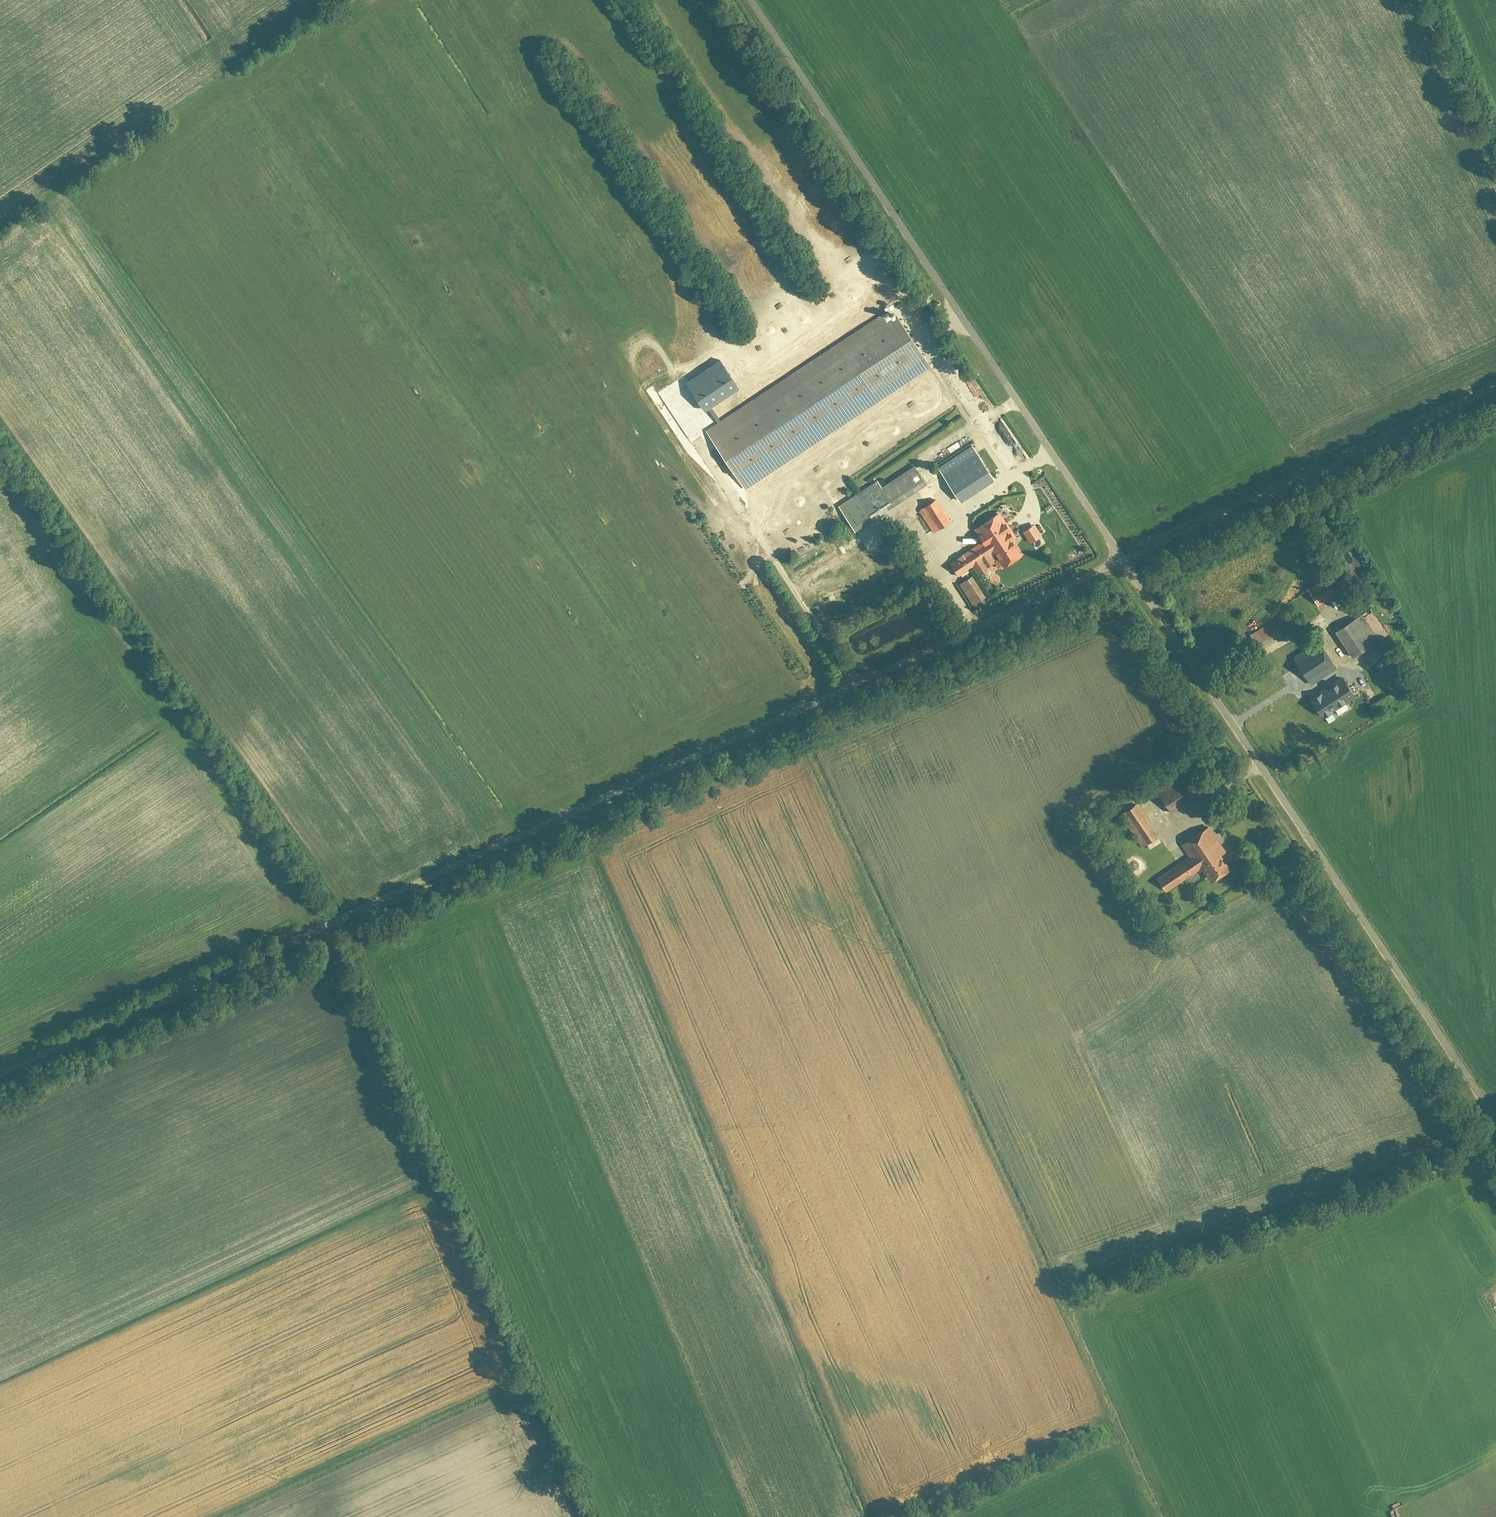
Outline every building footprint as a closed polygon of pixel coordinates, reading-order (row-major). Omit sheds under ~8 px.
[(930,371),(890,309),(704,430),(744,491),(930,371)] [(937,467),(959,503),(995,481),(972,445),(937,467)] [(872,521),(925,485),(913,467),(882,488),(878,481),(855,496),(872,521)] [(933,534),(949,524),(935,502),(919,512),(933,534)] [(997,564),(1001,569),(1023,555),(996,516),(972,531),(980,542),(964,553),(948,563),(959,579),(974,569),(979,576),(997,564)] [(1306,591),(1318,608),(1343,591),(1332,574),(1306,591)] [(1369,611),(1335,634),(1352,659),(1386,636),(1369,611)] [(1336,670),(1318,643),(1275,672),(1293,699),(1309,688),(1317,700),(1332,690),(1324,678),(1336,670)] [(1172,816),(1201,797),(1181,766),(1152,785),(1172,816)] [(1120,817),(1142,848),(1158,837),(1136,805),(1120,817)] [(1233,867),(1207,828),(1181,846),(1189,857),(1156,878),(1167,894),(1201,870),(1210,883),(1233,867)]
